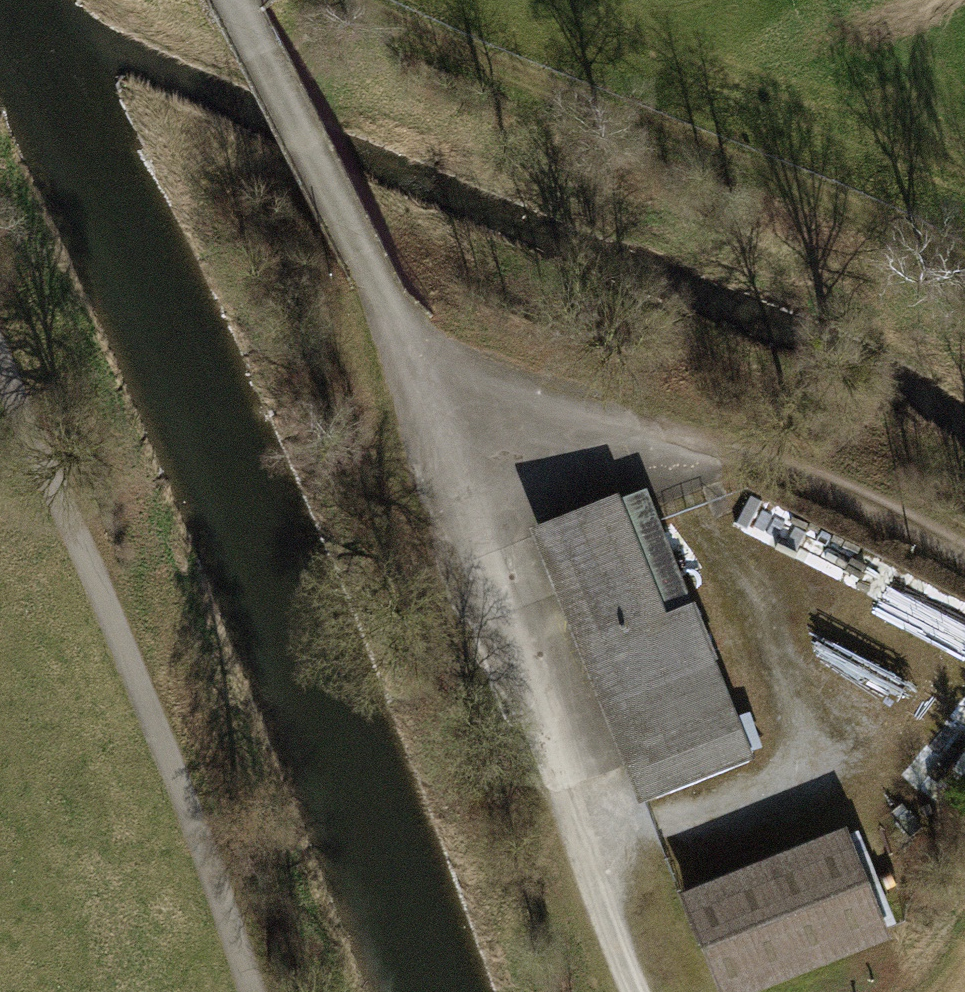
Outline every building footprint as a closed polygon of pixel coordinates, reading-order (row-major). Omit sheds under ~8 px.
[(639,492),(531,536),(641,805),(749,760),(639,492)] [(688,903),(724,991),(731,991),(882,930),(845,839),(688,903)]
